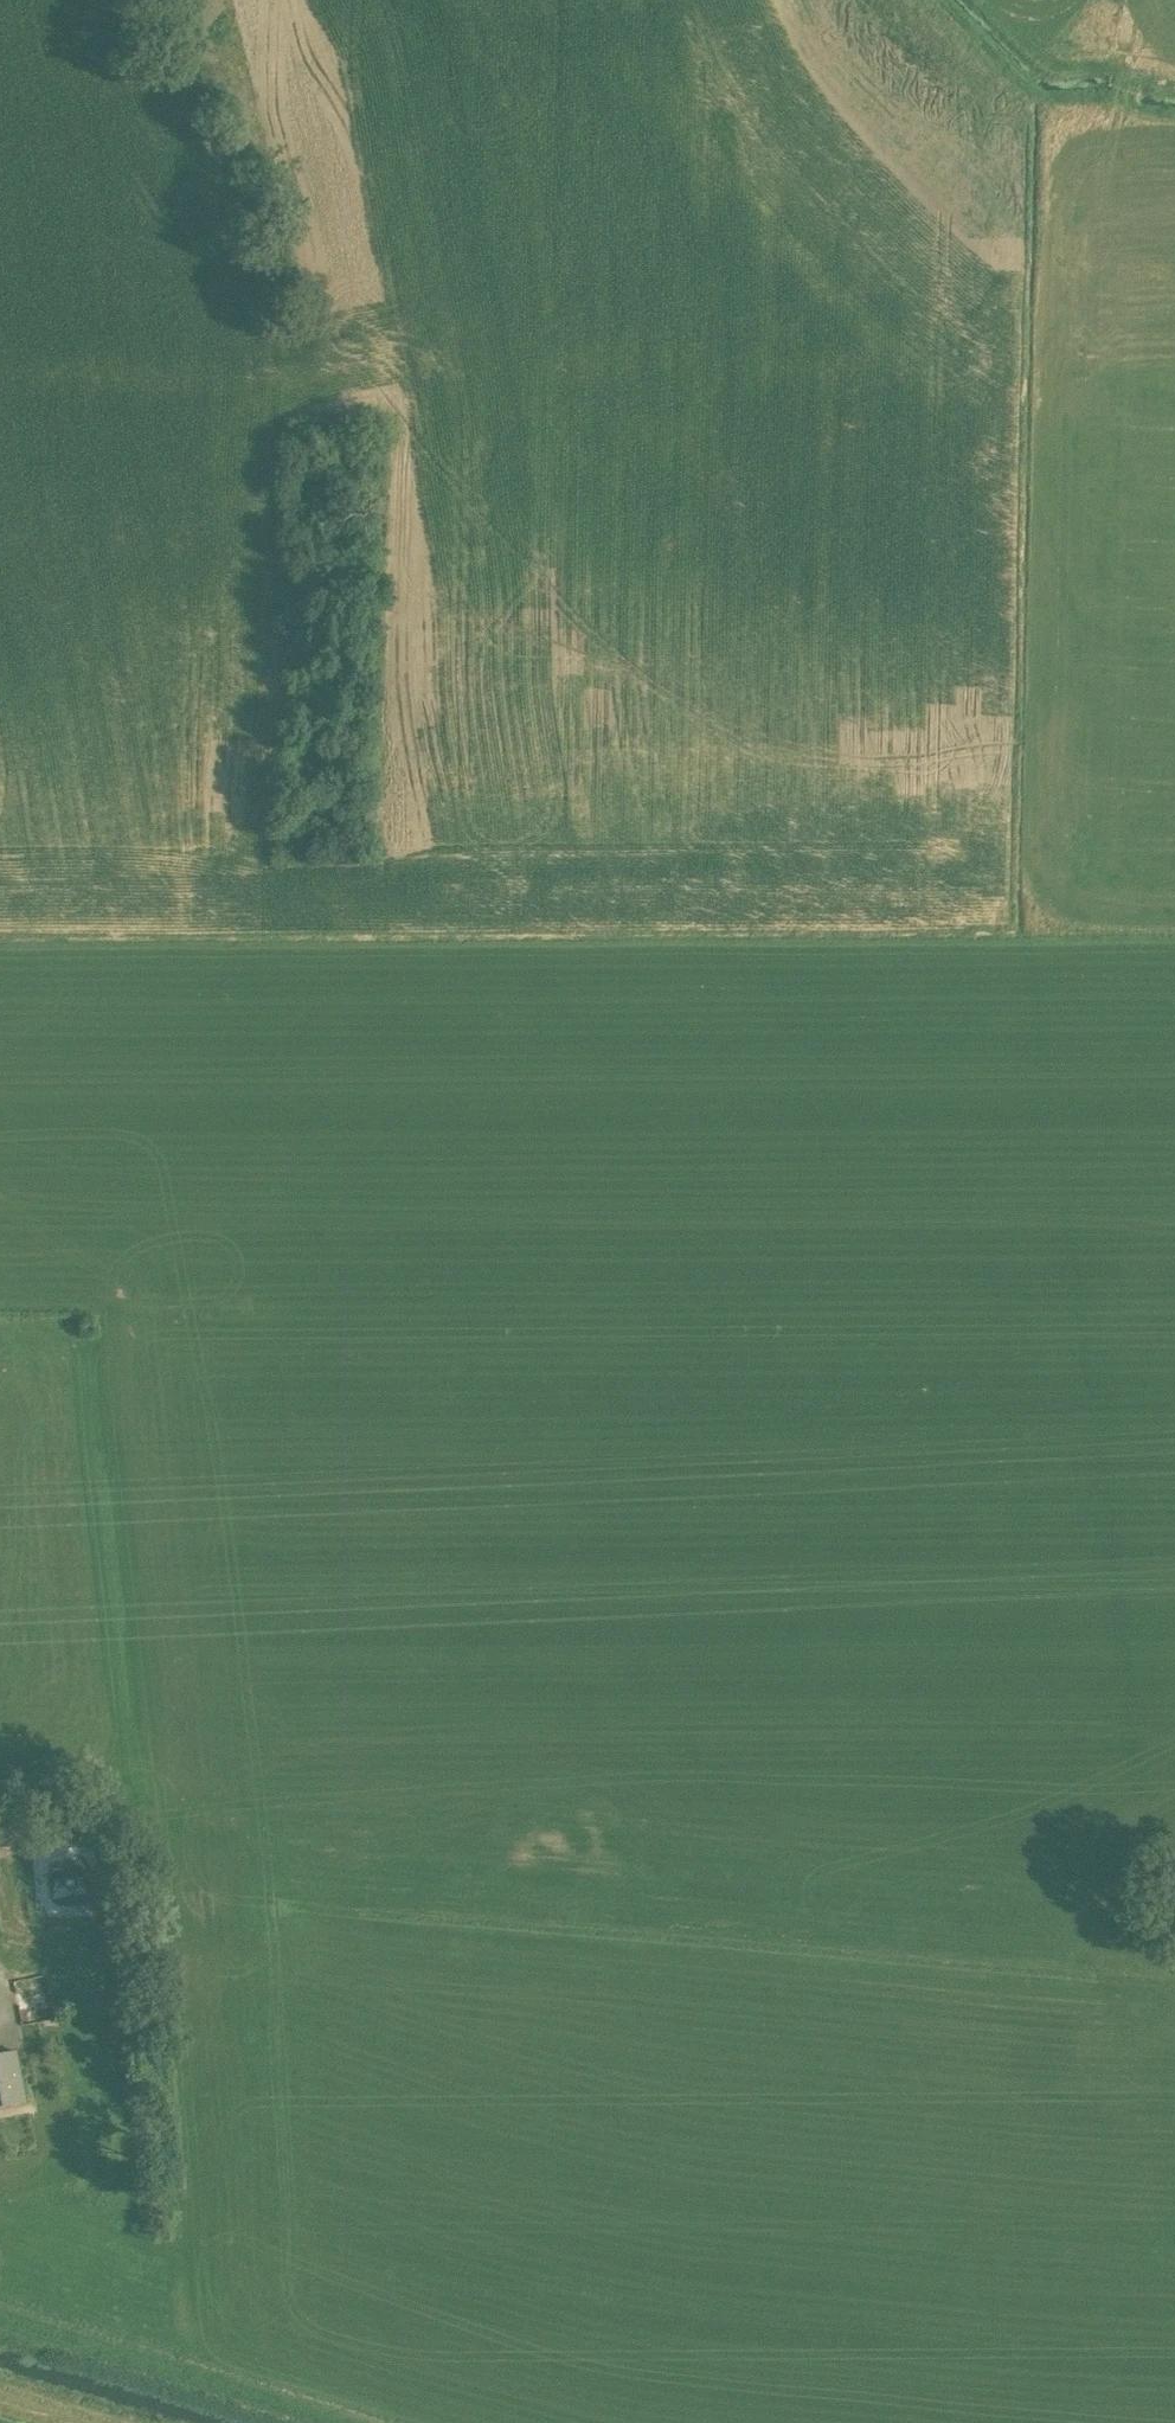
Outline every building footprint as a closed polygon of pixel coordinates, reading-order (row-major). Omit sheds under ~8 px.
[(25,2102),(15,2052),(0,2054),(0,2107),(25,2102)]
